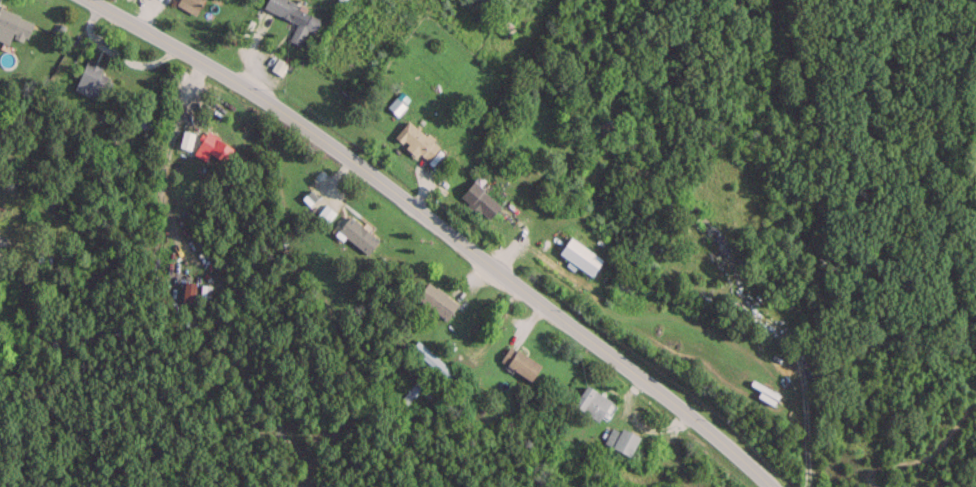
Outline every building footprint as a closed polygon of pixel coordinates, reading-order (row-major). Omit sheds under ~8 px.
[(175,3),(195,14),(203,0),(177,0),(175,3)] [(296,21),(288,40),(299,45),(306,29),(313,32),(321,15),(286,0),(266,0),(263,7),(296,21)] [(25,42),(34,19),(0,6),(0,32),(25,42)] [(74,89),(101,100),(110,79),(99,74),(103,64),(87,57),(74,89)] [(397,95),(388,106),(396,113),(405,102),(397,95)] [(426,162),(440,144),(408,119),(394,137),(426,162)] [(224,162),(233,147),(207,130),(197,146),(224,162)] [(477,213),(480,210),(488,218),(500,205),(473,180),(459,195),(477,213)] [(379,238),(348,215),(337,231),(367,253),(379,238)] [(603,259),(570,236),(558,253),(591,275),(603,259)] [(458,303),(428,281),(416,297),(446,319),(458,303)] [(531,380),(541,365),(511,345),(500,360),(531,380)] [(757,396),(773,404),(779,393),(753,380),(750,385),(760,390),(757,396)] [(612,400),(586,385),(574,406),(600,421),(612,400)] [(629,456),(639,438),(614,423),(603,441),(629,456)]
